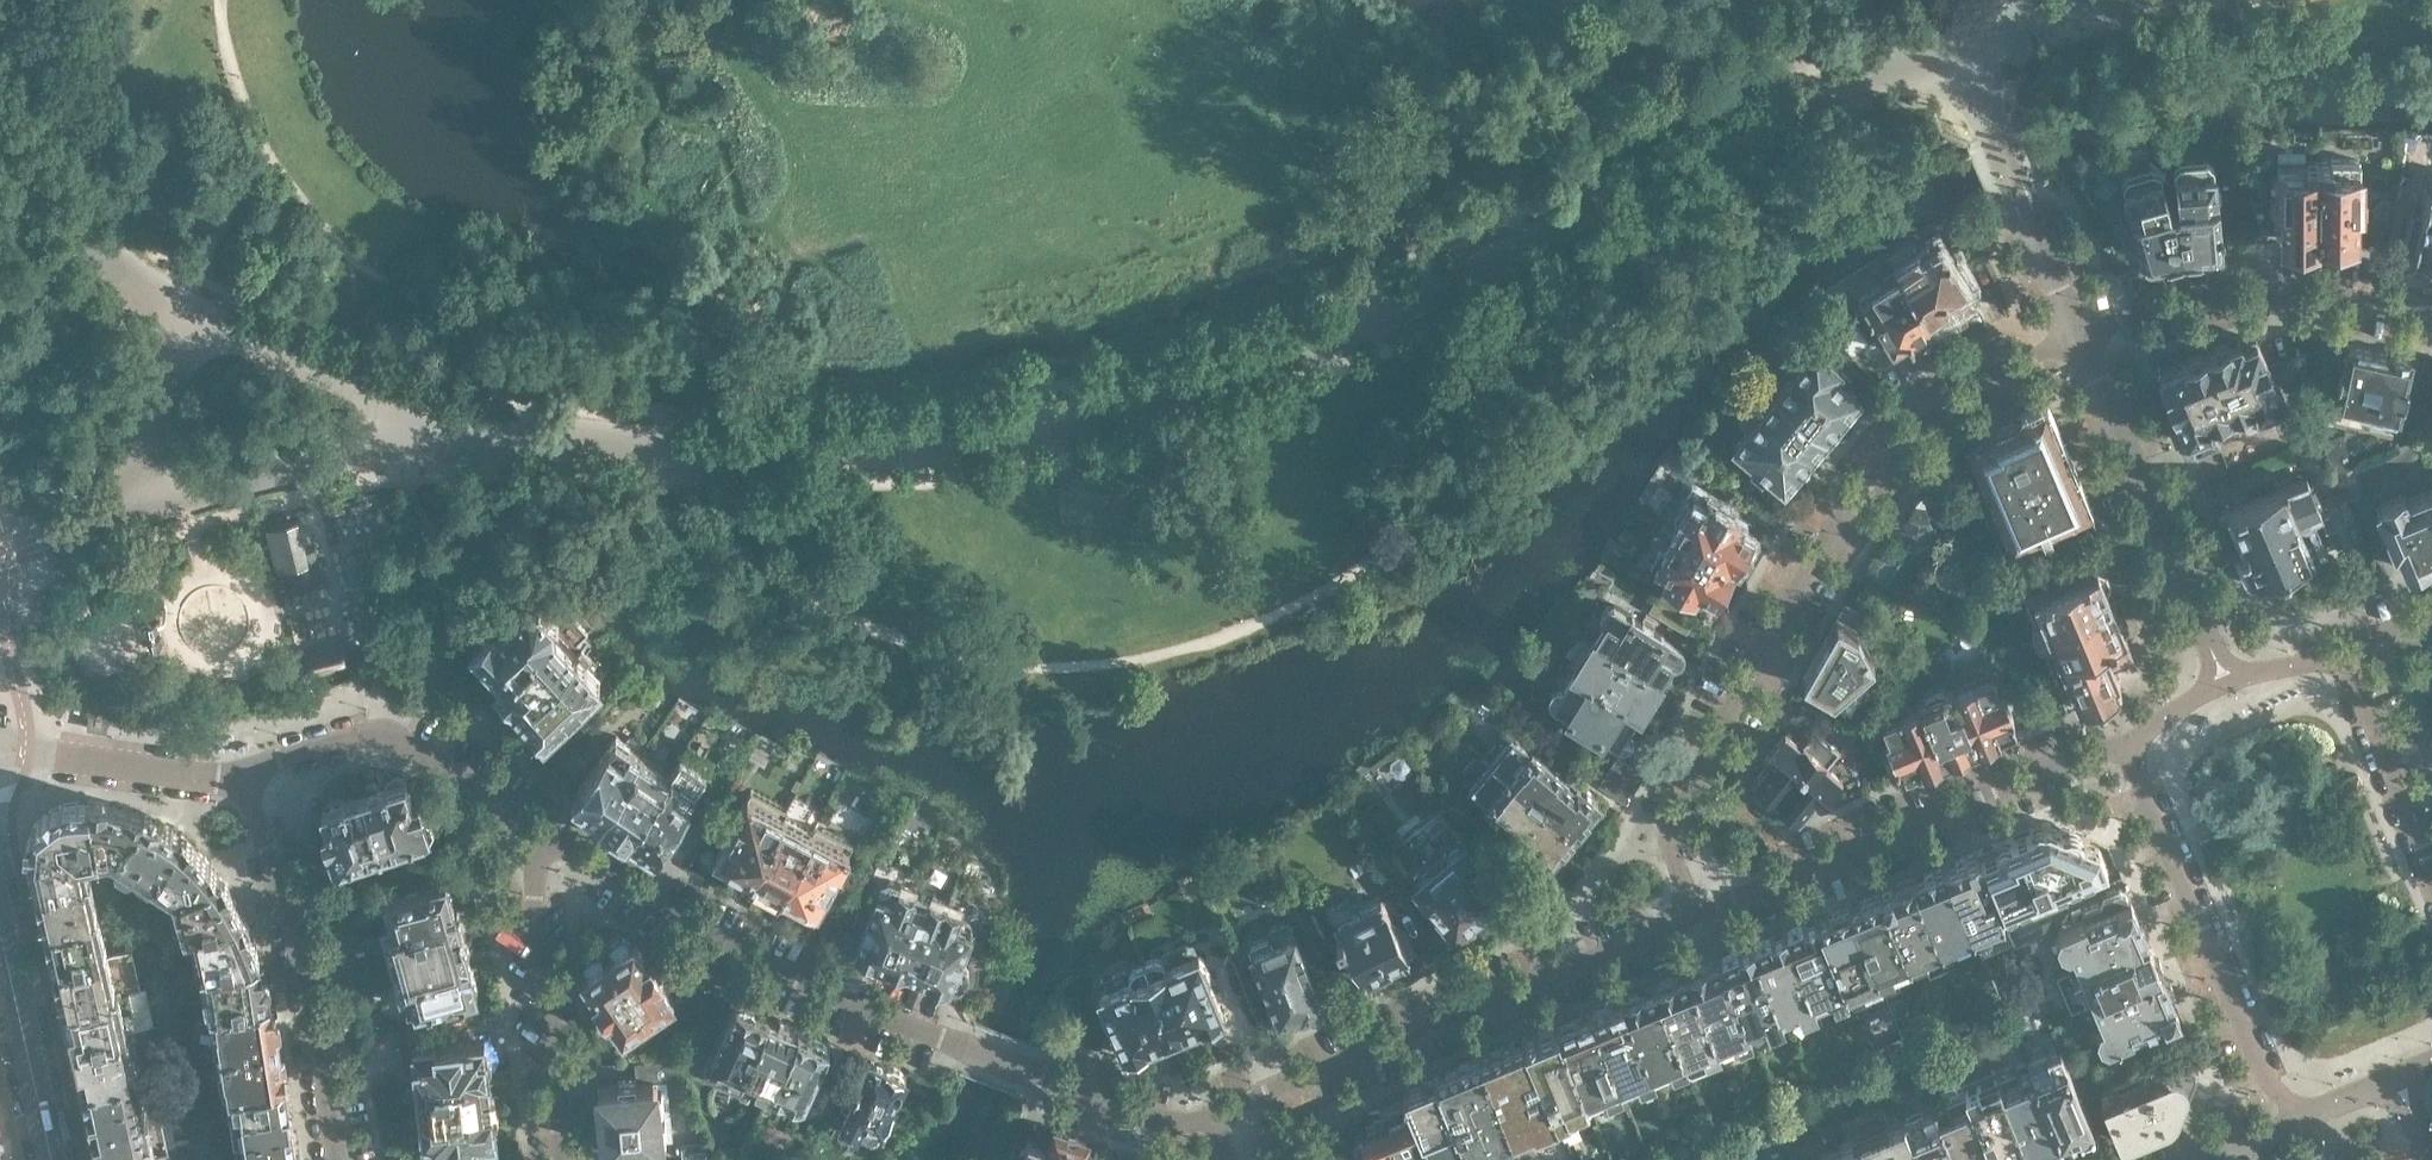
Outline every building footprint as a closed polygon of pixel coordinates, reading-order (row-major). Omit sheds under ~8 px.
[(2318,141),(2318,128),(2310,128),(2310,141),(2318,141)] [(2317,235),(2317,157),(2276,157),(2275,169),(2275,193),(2270,193),(2270,215),(2281,215),(2281,237),(2306,238),(2306,235),(2317,235)] [(2364,207),(2364,195),(2358,195),(2358,169),(2358,158),(2317,157),(2317,235),(2329,235),(2336,242),(2346,242),(2353,235),(2354,235),(2354,215),(2364,216),(2364,207)] [(2216,205),(2215,196),(2216,196),(2217,195),(2218,194),(2219,193),(2219,192),(2218,183),(2218,182),(2217,182),(2216,181),(2215,180),(2214,180),(2212,164),(2206,159),(2179,161),(2173,168),(2176,205),(2174,209),(2181,248),(2214,245),(2214,244),(2218,239),(2219,238),(2217,212),(2218,211),(2218,205),(2216,205)] [(2181,248),(2174,209),(2171,206),(2159,171),(2152,166),(2126,174),(2122,182),(2126,197),(2125,197),(2124,198),(2123,199),(2123,200),(2123,201),(2123,202),(2126,210),(2127,211),(2128,212),(2129,212),(2131,212),(2133,220),(2132,221),(2134,227),(2135,227),(2143,253),(2144,253),(2150,256),(2150,257),(2180,248),(2181,248)] [(2431,169),(2421,211),(2412,209),(2411,209),(2402,248),(2403,248),(2403,249),(2411,251),(2411,250),(2412,251),(2411,252),(2415,253),(2421,258),(2427,259),(2431,258),(2431,169)] [(2388,188),(2388,174),(2376,174),(2376,188),(2388,188)] [(2248,242),(2248,230),(2240,231),(2241,242),(2248,242)] [(1964,284),(1971,280),(1956,255),(1951,258),(1937,236),(1918,248),(1914,241),(1891,255),(1899,268),(1900,268),(1934,325),(1974,300),(1964,284)] [(1900,268),(1899,268),(1858,293),(1892,348),(1909,337),(1914,345),(1937,331),(1934,325),(1900,268)] [(1870,340),(1841,306),(1832,314),(1861,347),(1870,340)] [(1861,347),(1832,314),(1823,322),(1851,355),(1861,347)] [(1895,362),(1885,351),(1873,337),(1870,340),(1861,347),(1882,373),(1895,362)] [(1859,396),(1845,384),(1846,382),(1851,377),(1824,354),(1805,338),(1784,362),(1795,371),(1776,392),(1827,435),(1845,412),(1849,416),(1854,411),(1857,408),(1860,402),(1856,399),(1859,396)] [(2284,405),(2255,338),(2241,344),(2239,338),(2226,343),(2219,343),(2213,345),(2209,350),(2205,352),(2233,423),(2258,412),(2262,414),(2284,405)] [(2402,398),(2406,379),(2411,356),(2409,356),(2409,355),(2407,354),(2403,352),(2396,351),(2390,351),(2389,350),(2389,351),(2374,348),(2374,349),(2348,343),(2346,350),(2344,352),(2343,358),(2344,360),(2343,365),(2340,364),(2336,384),(2338,384),(2335,402),(2374,410),(2372,418),(2395,423),(2397,415),(2398,415),(2401,398),(2402,398)] [(2233,423),(2205,352),(2203,353),(2196,352),(2191,354),(2190,355),(2186,360),(2159,372),(2162,379),(2188,442),(2214,431),(2233,423)] [(2299,383),(2288,355),(2273,361),(2285,389),(2299,383)] [(1811,454),(1827,435),(1776,392),(1762,410),(1753,403),(1740,418),(1749,425),(1734,444),(1750,458),(1745,463),(1752,469),(1750,471),(1762,481),(1765,478),(1777,488),(1781,484),(1784,486),(1799,468),(1801,470),(1813,456),(1811,454)] [(2073,477),(2061,447),(2062,447),(2048,415),(2047,415),(2046,414),(2046,415),(2042,406),(2040,407),(2036,407),(2034,408),(2030,409),(2026,412),(2024,413),(2022,414),(2023,416),(1982,433),(1984,437),(1969,443),(1985,479),(1974,484),(1974,483),(1972,484),(1973,486),(1974,486),(1975,487),(1998,543),(1998,545),(2000,544),(2010,539),(2010,540),(2015,537),(2015,538),(2087,507),(2074,476),(2073,477)] [(2220,446),(2218,441),(2214,431),(2188,442),(2189,442),(2195,455),(2198,454),(2198,455),(2220,446)] [(2354,458),(2344,432),(2322,441),(2333,466),(2353,458),(2354,458)] [(2336,473),(2356,464),(2353,458),(2333,466),(2336,473)] [(2366,491),(2356,464),(2336,473),(2347,499),(2366,491)] [(2311,515),(2345,501),(2341,491),(2317,501),(2306,475),(2225,508),(2226,509),(2219,512),(2233,547),(2311,515)] [(2404,498),(2401,491),(2377,500),(2378,502),(2373,504),(2392,548),(2398,546),(2407,568),(2431,557),(2431,486),(2404,498)] [(1721,587),(1744,548),(1748,547),(1751,541),(1750,537),(1751,535),(1736,526),(1740,520),(1708,501),(1705,507),(1688,497),(1650,563),(1667,572),(1663,579),(1695,597),(1699,591),(1713,600),(1715,597),(1719,597),(1722,591),(1721,587)] [(2326,550),(2315,524),(2333,516),(2343,540),(2358,534),(2345,501),(2311,515),(2233,547),(2248,583),(2256,579),(2258,585),(2293,570),(2291,565),(2326,550)] [(1938,535),(1914,502),(1912,503),(1893,529),(1913,546),(1938,535)] [(299,518),(266,527),(265,527),(273,560),(274,563),(285,560),(293,591),(324,583),(315,546),(307,548),(299,518)] [(1948,560),(1969,551),(1966,543),(1944,551),(1948,560)] [(2033,577),(2028,563),(2002,573),(2008,587),(2033,577)] [(2110,598),(2106,588),(2110,579),(2109,578),(2105,569),(2097,566),(2096,565),(2060,580),(2045,576),(2009,591),(2016,607),(2023,604),(2033,630),(2110,598)] [(1867,579),(1866,579),(1860,575),(1856,581),(1861,589),(1867,586),(1867,585),(1868,584),(1869,583),(1869,582),(1868,581),(1868,580),(1867,579)] [(555,608),(545,597),(540,602),(549,613),(555,608)] [(2124,631),(2127,622),(2123,612),(2115,609),(2110,598),(2033,630),(2047,663),(2124,632),(2124,631)] [(498,678),(553,627),(559,623),(549,613),(540,602),(529,600),(513,615),(507,609),(490,624),(485,623),(474,633),(475,639),(472,641),(492,663),(488,667),(498,678)] [(1680,646),(1663,635),(1664,633),(1632,613),(1631,615),(1614,604),(1612,603),(1611,603),(1609,604),(1608,605),(1606,604),(1604,607),(1600,612),(1602,613),(1603,618),(1604,619),(1592,638),(1659,680),(1660,679),(1658,678),(1669,660),(1670,661),(1678,661),(1683,653),(1680,646)] [(1873,656),(1856,627),(1836,615),(1802,675),(1832,692),(1873,656)] [(520,707),(577,653),(553,627),(498,678),(496,681),(499,684),(497,689),(504,697),(509,695),(520,707)] [(2118,677),(2112,663),(2125,658),(2130,647),(2130,646),(2124,632),(2047,663),(2066,709),(2080,703),(2080,704),(2112,690),(2118,677)] [(1659,680),(1592,638),(1573,668),(1640,708),(1644,702),(1652,702),(1658,694),(1655,687),(1659,680)] [(317,653),(308,655),(312,669),(344,661),(341,647),(332,649),(332,647),(317,650),(317,653)] [(544,733),(590,688),(590,687),(600,677),(577,653),(520,707),(530,719),(529,723),(536,731),(541,730),(544,733)] [(2013,713),(2002,688),(2004,687),(1995,666),(1952,684),(1978,746),(2016,730),(2009,715),(2013,713)] [(1640,708),(1573,668),(1562,685),(1561,684),(1556,686),(1554,685),(1551,691),(1549,694),(1551,695),(1550,697),(1550,698),(1550,699),(1551,700),(1552,700),(1552,701),(1570,712),(1569,713),(1601,733),(1602,732),(1619,743),(1627,742),(1632,734),(1628,727),(1627,726),(1638,709),(1639,709),(1640,708)] [(1978,746),(1952,684),(1952,683),(1917,698),(1917,699),(1918,699),(1943,760),(1978,746)] [(1918,699),(1917,699),(1879,715),(1888,734),(1884,736),(1895,762),(1899,761),(1905,776),(1943,760),(1918,699)] [(108,712),(91,709),(88,727),(106,730),(108,712)] [(1842,779),(1826,766),(1839,750),(1814,729),(1801,745),(1785,732),(1762,759),(1766,763),(1752,781),(1757,785),(1753,790),(1790,820),(1794,816),(1799,820),(1813,802),(1819,807),(1842,779)] [(1600,801),(1565,773),(1563,774),(1531,747),(1529,750),(1526,747),(1526,746),(1514,737),(1510,734),(1509,735),(1504,730),(1484,755),(1575,830),(1600,801)] [(600,812),(642,751),(616,734),(610,743),(609,742),(573,794),(600,812)] [(688,797),(713,760),(687,743),(669,770),(628,831),(655,849),(690,798),(688,797)] [(628,831),(669,770),(642,751),(600,812),(628,831)] [(1575,830),(1484,755),(1463,780),(1469,785),(1468,785),(1472,789),(1484,799),(1484,798),(1487,801),(1485,803),(1518,830),(1516,831),(1551,860),(1575,830)] [(1644,773),(1616,755),(1607,769),(1635,787),(1644,773)] [(1635,787),(1607,769),(1598,783),(1627,801),(1635,787)] [(2364,788),(2358,773),(2342,779),(2349,795),(2364,788)] [(434,819),(431,810),(423,806),(414,780),(408,782),(406,776),(403,777),(401,776),(399,776),(397,776),(394,776),(391,778),(389,780),(387,782),(378,785),(377,784),(375,783),(374,782),(373,781),(371,781),(370,781),(369,782),(367,783),(365,784),(364,786),(364,787),(364,788),(364,789),(364,790),(383,844),(425,830),(425,829),(430,827),(434,819)] [(748,881),(784,813),(787,807),(751,788),(736,816),(729,813),(711,849),(717,852),(716,854),(717,854),(713,861),(748,880),(748,881)] [(383,844),(364,790),(341,798),(338,797),(336,797),(335,797),(332,798),(330,799),(328,800),(326,802),(325,804),(322,805),(324,811),(318,813),(327,839),(323,847),(327,856),(335,860),(340,859),(383,844)] [(102,850),(92,800),(85,800),(81,800),(77,800),(72,801),(68,802),(64,803),(60,804),(54,807),(50,809),(46,812),(43,815),(40,818),(35,823),(80,856),(102,850)] [(120,854),(146,813),(138,810),(123,806),(117,804),(111,803),(105,802),(99,801),(92,800),(102,850),(111,848),(120,854)] [(690,848),(711,817),(692,804),(670,835),(690,848)] [(155,876),(183,835),(177,830),(172,827),(166,823),(161,820),(155,817),(146,813),(120,854),(139,866),(136,872),(151,882),(152,882),(155,876)] [(777,896),(813,829),(784,813),(748,881),(777,896)] [(2001,907),(2106,863),(2105,859),(2098,842),(2046,821),(1977,849),(2001,907)] [(818,908),(853,842),(816,822),(813,829),(777,896),(778,897),(778,896),(814,915),(818,908)] [(85,878),(80,856),(35,823),(33,825),(32,828),(30,832),(29,836),(29,841),(29,843),(31,854),(39,889),(85,878)] [(2221,849),(2215,834),(2200,841),(2206,856),(2221,849)] [(189,841),(183,835),(155,876),(175,890),(220,876),(217,871),(214,868),(207,858),(204,855),(195,846),(189,841)] [(1289,851),(1282,838),(1274,842),(1281,855),(1289,851)] [(1505,893),(1503,891),(1508,887),(1478,850),(1473,855),(1464,845),(1459,849),(1455,847),(1447,854),(1448,858),(1433,870),(1429,869),(1419,877),(1419,881),(1415,885),(1454,934),(1454,933),(1459,938),(1462,935),(1464,939),(1478,928),(1476,924),(1488,915),(1484,910),(1505,893)] [(2001,907),(1977,849),(1944,863),(1971,925),(1977,940),(1992,933),(1985,919),(2002,912),(2000,907),(2001,907)] [(1415,885),(1405,873),(1394,860),(1382,869),(1401,897),(1415,885)] [(1971,925),(1944,863),(1912,876),(1939,938),(1945,953),(1959,947),(1953,932),(1971,925)] [(456,908),(447,875),(419,882),(419,884),(387,893),(378,896),(384,915),(383,915),(386,927),(456,908)] [(239,905),(234,896),(228,886),(222,877),(220,876),(175,890),(180,909),(176,910),(180,929),(183,928),(194,925),(243,915),(242,911),(239,905)] [(1939,938),(1912,876),(1893,884),(1893,885),(1881,890),(1881,891),(1910,959),(1913,966),(1927,960),(1921,946),(1939,938)] [(91,904),(85,878),(39,889),(47,927),(94,916),(98,915),(96,903),(91,904)] [(886,964),(914,893),(917,887),(902,881),(899,888),(893,886),(891,885),(889,885),(887,886),(884,887),(882,888),(880,890),(878,892),(877,894),(854,952),(857,953),(858,954),(858,955),(859,957),(861,959),(864,960),(866,961),(868,961),(870,960),(873,959),(886,964)] [(2146,934),(2129,894),(2128,895),(2125,888),(2119,885),(2102,892),(2099,899),(2098,898),(2081,905),(2081,907),(2071,911),(2074,917),(2058,924),(2053,933),(2058,945),(2068,948),(2075,964),(2146,934)] [(1910,959),(1881,891),(1880,892),(1872,893),(1867,895),(1861,900),(1849,905),(1878,973),(1884,987),(1898,981),(1892,967),(1910,959)] [(917,976),(947,899),(933,893),(930,900),(914,893),(886,964),(888,965),(889,967),(890,969),(892,971),(894,972),(897,973),(899,973),(901,972),(904,971),(917,976)] [(1409,955),(1382,900),(1360,910),(1353,895),(1325,909),(1346,951),(1350,949),(1364,977),(1409,955)] [(1410,915),(1398,896),(1387,903),(1398,921),(1410,915)] [(959,962),(971,931),(971,930),(972,928),(972,926),(972,924),(971,923),(971,921),(971,920),(970,919),(968,916),(965,914),(960,912),(962,905),(947,899),(917,976),(930,982),(930,983),(931,985),(933,987),(935,988),(938,989),(940,989),(942,989),(943,988),(945,988),(949,989),(951,989),(953,990),(956,990),(958,989),(960,989),(962,988),(963,986),(964,986),(966,984),(967,982),(968,981),(968,979),(969,977),(969,974),(968,972),(968,970),(967,968),(966,967),(965,966),(963,964),(961,963),(959,962)] [(1878,973),(1849,905),(1841,906),(1836,908),(1830,912),(1818,918),(1847,989),(1852,1000),(1866,994),(1860,980),(1878,973)] [(469,953),(457,908),(456,908),(386,927),(399,972),(468,953),(469,953)] [(247,921),(243,915),(194,925),(199,947),(195,948),(198,966),(206,964),(259,953),(257,946),(253,935),(250,928),(247,921)] [(99,941),(94,916),(47,927),(56,964),(102,954),(107,953),(104,940),(99,941)] [(1847,989),(1818,918),(1817,916),(1784,930),(1815,1003),(1847,989)] [(2012,934),(2032,926),(2029,918),(2009,926),(2012,934)] [(1324,1004),(1289,919),(1267,928),(1269,933),(1247,942),(1250,951),(1235,957),(1258,1013),(1273,1006),(1278,1019),(1300,1010),(1301,1014),(1304,1013),(1309,1017),(1321,1012),(1321,1005),(1324,1004)] [(1815,1003),(1784,930),(1752,943),(1782,1016),(1815,1003)] [(2068,1006),(2089,997),(2160,967),(2146,934),(2075,964),(2054,973),(2068,1006)] [(661,979),(666,976),(653,956),(648,960),(634,940),(631,942),(627,937),(621,936),(610,944),(608,949),(609,950),(605,952),(649,1017),(674,999),(661,979)] [(1782,1016),(1752,943),(1719,957),(1719,958),(1749,1030),(1782,1016)] [(140,986),(132,948),(102,954),(56,964),(65,1003),(113,993),(116,992),(115,991),(140,986)] [(649,1017),(605,952),(601,955),(601,954),(595,954),(584,962),(583,968),(586,973),(583,975),(596,995),(591,999),(604,1018),(609,1014),(623,1034),(649,1017)] [(1223,1014),(1209,980),(1209,970),(1205,961),(1198,954),(1198,952),(1165,965),(1163,959),(1153,958),(1143,962),(1174,1034),(1201,1023),(1205,1023),(1207,1023),(1209,1022),(1213,1021),(1216,1019),(1218,1018),(1219,1016),(1221,1015),(1223,1014)] [(268,983),(266,972),(262,972),(260,954),(259,953),(206,964),(209,979),(202,980),(205,995),(208,995),(210,1005),(218,1004),(270,994),(268,983)] [(477,987),(468,953),(399,972),(402,984),(408,1003),(417,1001),(449,993),(449,994),(477,987)] [(1751,1033),(1749,1030),(1719,958),(1706,964),(1701,964),(1693,967),(1690,971),(1688,972),(1718,1044),(1731,1039),(1732,1041),(1751,1033)] [(1174,1034),(1143,962),(1134,966),(1128,974),(1096,987),(1099,995),(1099,1005),(1103,1014),(1110,1021),(1124,1054),(1127,1053),(1131,1053),(1133,1053),(1135,1053),(1138,1052),(1141,1051),(1143,1048),(1145,1047),(1146,1045),(1174,1034)] [(2178,1008),(2160,967),(2089,997),(2096,1013),(2091,1023),(2096,1034),(2106,1038),(2178,1008)] [(1719,1046),(1718,1044),(1688,972),(1673,978),(1669,977),(1660,980),(1658,984),(1655,985),(1686,1058),(1700,1052),(1701,1054),(1719,1046)] [(1686,1058),(1655,985),(1640,991),(1636,990),(1628,994),(1625,997),(1623,998),(1653,1071),(1668,1065),(1669,1067),(1687,1060),(1686,1058)] [(127,1030),(123,1010),(117,1011),(113,993),(65,1003),(73,1042),(127,1030)] [(278,1036),(275,1013),(274,1013),(271,994),(270,994),(218,1004),(220,1019),(213,1020),(215,1035),(220,1035),(221,1046),(278,1036)] [(766,1094),(798,1027),(768,1013),(768,1012),(737,997),(703,1069),(750,1090),(751,1087),(766,1094)] [(1653,1071),(1623,998),(1589,1012),(1621,1085),(1635,1079),(1636,1081),(1654,1073),(1653,1071)] [(1621,1087),(1621,1085),(1589,1012),(1556,1026),(1587,1099),(1603,1093),(1603,1094),(1621,1087)] [(1587,1099),(1556,1026),(1556,1024),(1523,1037),(1556,1117),(1562,1130),(1578,1123),(1572,1108),(1588,1101),(1587,1099)] [(803,1096),(830,1040),(798,1026),(798,1027),(766,1094),(764,1097),(780,1105),(788,1089),(803,1096)] [(141,1069),(132,1029),(127,1030),(73,1042),(82,1082),(136,1070),(141,1069)] [(286,1077),(283,1058),(282,1058),(278,1036),(221,1046),(223,1054),(219,1055),(222,1071),(232,1069),(236,1086),(286,1077)] [(1556,1117),(1523,1037),(1480,1055),(1512,1132),(1533,1124),(1534,1127),(1556,1117)] [(489,1072),(485,1038),(436,1043),(435,1039),(413,1041),(413,1046),(417,1081),(489,1072)] [(2091,1121),(2075,1082),(2059,1045),(2025,1059),(2058,1136),(2092,1122),(2091,1121)] [(1519,1149),(1480,1056),(1435,1074),(1468,1154),(1485,1147),(1496,1159),(1519,1149)] [(2174,1119),(2194,1069),(2194,1068),(2194,1066),(2194,1064),(2194,1063),(2193,1062),(2192,1060),(2191,1059),(2190,1058),(2188,1057),(2187,1057),(2185,1057),(2183,1057),(2172,1061),(2170,1056),(2110,1081),(2112,1086),(2101,1091),(2100,1091),(2109,1113),(2121,1141),(2174,1119)] [(672,1139),(666,1077),(679,1076),(673,1058),(634,1062),(636,1078),(618,1080),(618,1082),(597,1084),(604,1145),(624,1143),(625,1145),(642,1144),(642,1142),(672,1139)] [(894,1100),(906,1075),(904,1074),(899,1069),(893,1066),(886,1065),(886,1066),(871,1059),(862,1078),(861,1078),(853,1095),(854,1096),(841,1123),(872,1138),(877,1136),(882,1126),(883,1126),(885,1123),(894,1104),(895,1101),(894,1100)] [(2058,1136),(2025,1059),(1993,1072),(2026,1149),(2058,1136)] [(142,1099),(136,1070),(82,1082),(91,1121),(150,1109),(147,1097),(142,1099)] [(493,1105),(489,1072),(417,1081),(421,1114),(493,1105)] [(1993,1072),(1962,1085),(1994,1159),(1999,1159),(2026,1149),(1993,1072)] [(1435,1074),(1424,1078),(1425,1080),(1421,1082),(1422,1084),(1409,1090),(1408,1088),(1403,1090),(1403,1091),(1401,1091),(1404,1097),(1431,1159),(1466,1159),(1470,1158),(1468,1154),(1435,1074)] [(2109,1113),(2100,1091),(2101,1091),(2094,1075),(2075,1082),(2091,1121),(2109,1113)] [(293,1120),(286,1077),(236,1086),(224,1088),(227,1104),(232,1103),(236,1129),(293,1120)] [(822,1121),(839,1087),(824,1080),(808,1114),(822,1121)] [(1962,1085),(1932,1097),(1934,1102),(1959,1159),(1994,1159),(1962,1085)] [(1404,1097),(1379,1107),(1384,1118),(1358,1128),(1359,1132),(1357,1133),(1356,1133),(1355,1134),(1353,1136),(1353,1138),(1352,1139),(1352,1140),(1352,1142),(1353,1144),(1353,1145),(1354,1146),(1355,1147),(1356,1148),(1358,1149),(1360,1150),(1361,1150),(1363,1150),(1366,1149),(1367,1153),(1368,1152),(1369,1155),(1379,1151),(1382,1157),(1381,1159),(1431,1159),(1404,1097)] [(1934,1102),(1901,1116),(1920,1159),(1959,1159),(1934,1102)] [(497,1138),(493,1105),(421,1114),(425,1146),(426,1146),(426,1151),(449,1148),(448,1143),(497,1138)] [(147,1120),(152,1119),(150,1109),(91,1121),(100,1159),(105,1159),(154,1150),(147,1120)] [(1901,1116),(1838,1142),(1839,1145),(1846,1159),(1920,1159),(1901,1116)] [(196,1141),(191,1119),(177,1122),(181,1144),(196,1141)] [(293,1120),(236,1129),(232,1130),(234,1145),(239,1145),(242,1159),(299,1159),(293,1120)] [(1088,1159),(1089,1159),(1080,1155),(1086,1139),(1078,1135),(1078,1134),(1064,1129),(1063,1130),(1055,1127),(1049,1143),(1029,1136),(1025,1145),(1025,1144),(1021,1147),(1018,1153),(1019,1153),(1020,1158),(1019,1159),(1089,1159),(1088,1159)] [(706,1153),(705,1142),(682,1144),(683,1155),(706,1153)] [(1839,1145),(1816,1154),(1818,1158),(1813,1159),(1846,1159),(1839,1145)] [(154,1150),(105,1159),(156,1159),(154,1150)]
